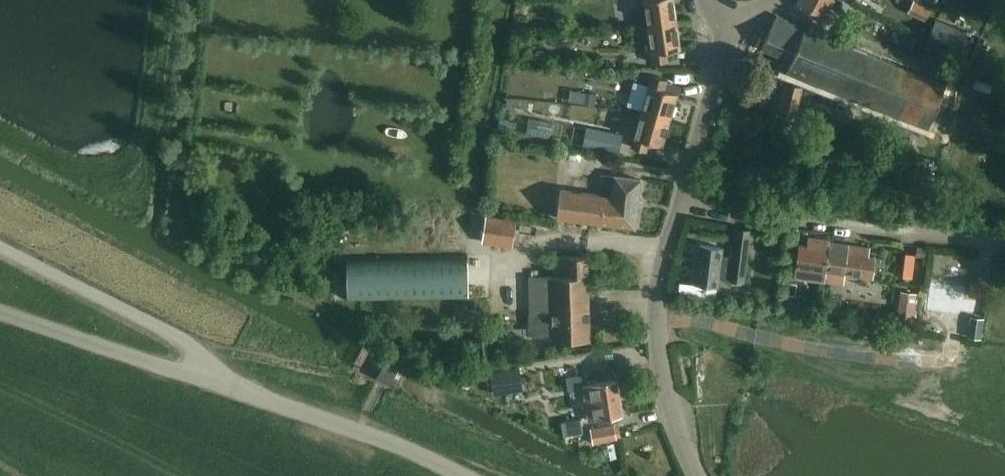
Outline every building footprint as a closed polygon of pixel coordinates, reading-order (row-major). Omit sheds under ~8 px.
[(648,25),(676,20),(673,0),(644,0),(648,25)] [(798,1),(824,14),(831,0),(799,0),(798,1)] [(856,7),(844,1),(839,11),(850,17),(856,7)] [(929,9),(914,1),(909,11),(924,19),(929,9)] [(816,34),(777,14),(762,47),(790,58),(785,70),(928,127),(945,84),(816,34)] [(680,48),(676,20),(648,25),(653,62),(668,60),(666,50),(680,48)] [(936,21),(927,45),(955,56),(964,33),(936,21)] [(652,74),(642,110),(670,118),(677,93),(663,89),(666,78),(652,74)] [(795,119),(802,86),(789,83),(781,116),(795,119)] [(570,90),(568,101),(593,105),(595,94),(570,90)] [(662,144),(670,118),(642,110),(632,146),(646,150),(649,140),(662,144)] [(546,130),(547,119),(522,115),(520,127),(546,130)] [(508,120),(506,130),(514,132),(515,122),(508,120)] [(618,152),(622,134),(587,127),(583,145),(618,152)] [(613,196),(560,189),(557,217),(634,227),(640,179),(615,176),(613,196)] [(512,245),(516,221),(486,216),(483,241),(512,245)] [(717,276),(727,277),(727,279),(742,281),(748,229),(734,227),(730,255),(719,254),(720,247),(699,245),(695,284),(715,286),(717,276)] [(800,247),(796,277),(824,281),(830,243),(809,240),(808,248),(800,247)] [(830,243),(824,281),(825,281),(844,284),(846,275),(872,279),(875,257),(863,255),(864,247),(830,243)] [(925,257),(926,247),(918,246),(917,256),(925,257)] [(469,298),(468,254),(347,256),(347,300),(469,298)] [(556,276),(529,276),(529,299),(589,298),(589,286),(588,256),(555,257),(556,276)] [(990,297),(992,276),(980,274),(979,282),(970,281),(969,294),(990,297)] [(789,283),(788,295),(795,296),(796,284),(789,283)] [(917,292),(901,290),(897,325),(912,327),(917,292)] [(589,298),(529,299),(529,317),(530,334),(553,333),(553,340),(590,339),(589,298)] [(981,338),(984,317),(971,315),(968,335),(981,338)] [(932,330),(947,333),(948,324),(933,321),(932,330)] [(493,339),(474,341),(476,362),(496,360),(493,339)] [(389,383),(396,370),(399,364),(388,358),(378,377),(389,383)] [(520,367),(489,373),(494,395),(506,392),(505,389),(523,385),(520,367)] [(583,409),(587,408),(589,420),(622,415),(616,379),(583,384),(586,403),(582,404),(583,409)] [(563,435),(583,432),(581,417),(561,421),(563,435)] [(597,441),(616,438),(614,425),(595,428),(597,441)]
